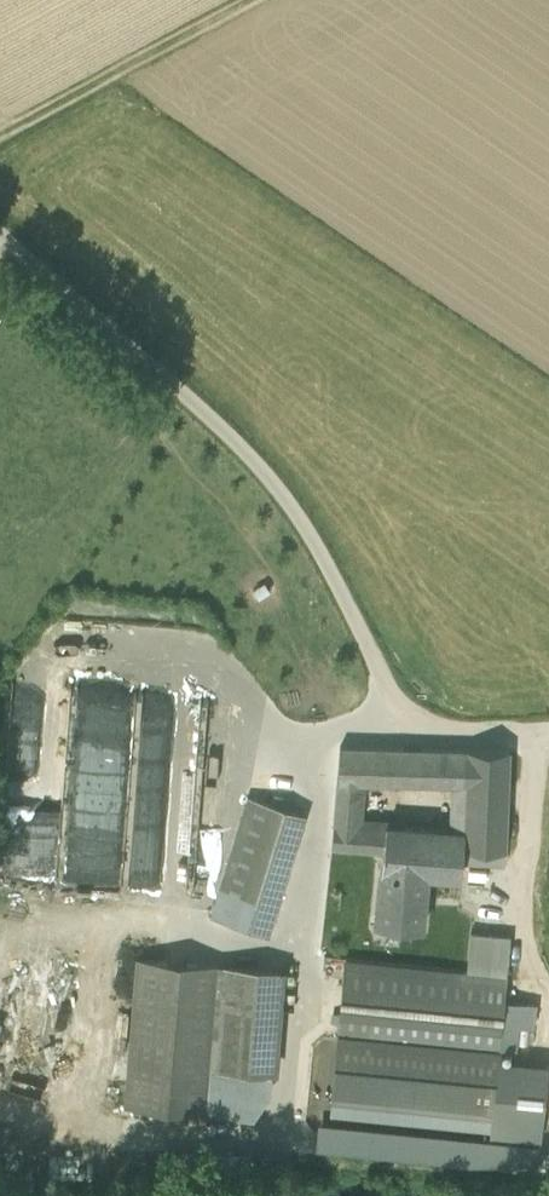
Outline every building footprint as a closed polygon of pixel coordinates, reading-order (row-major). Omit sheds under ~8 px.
[(383,849),(385,825),(357,823),(361,781),(363,745),(339,745),(331,845),(383,849)] [(361,781),(402,782),(402,747),(363,745),(361,781)] [(420,747),(402,747),(402,782),(420,782),(420,747)] [(467,749),(420,747),(420,782),(465,783),(467,749)] [(509,749),(467,749),(465,783),(463,831),(465,831),(463,846),(503,847),(505,847),(509,749)] [(188,865),(187,865),(195,759),(140,755),(136,801),(140,809),(138,825),(136,826),(139,832),(137,857),(139,862),(138,878),(146,879),(147,872),(162,873),(152,877),(156,885),(186,888),(188,865)] [(304,813),(248,796),(220,888),(276,905),(304,813)] [(380,869),(427,872),(460,875),(462,859),(463,846),(465,831),(463,831),(385,825),(383,849),(380,869)] [(503,847),(463,846),(462,859),(503,862),(503,847)] [(427,872),(380,869),(375,922),(421,927),(427,872)] [(276,905),(220,888),(212,914),(268,931),(276,905)] [(467,970),(506,974),(510,935),(471,931),(467,970)] [(217,963),(137,956),(125,1101),(205,1109),(217,963)] [(467,970),(345,958),(332,1089),(493,1104),(500,1038),(504,999),(506,974),(467,970)] [(275,968),(226,964),(214,1109),(255,1112),(267,1068),(275,968)] [(520,1001),(504,999),(500,1038),(515,1040),(520,1001)] [(18,1069),(44,1072),(44,1063),(46,1063),(50,1032),(22,1029),(18,1069)]
